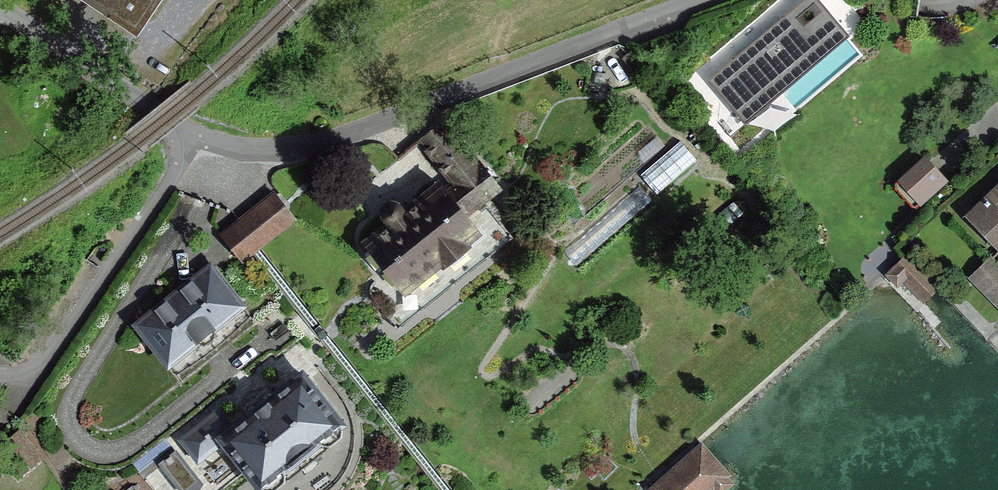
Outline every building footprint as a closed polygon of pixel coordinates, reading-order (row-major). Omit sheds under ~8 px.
[(142,37),(166,0),(84,0),(142,37)] [(816,0),(808,0),(710,82),(745,124),(848,38),(816,0)] [(657,191),(699,158),(684,139),(642,172),(657,191)] [(947,183),(924,157),(895,182),(918,208),(947,183)] [(365,236),(410,294),(491,232),(446,173),(365,236)] [(997,259),(997,183),(960,217),(997,259)] [(242,259),(292,222),(274,199),(225,236),(242,259)] [(903,255),(887,270),(919,305),(935,290),(903,255)] [(997,306),(997,265),(993,260),(971,281),(996,307),(997,306)] [(213,266),(135,327),(169,370),(247,309),(213,266)] [(294,484),(354,434),(300,370),(241,420),(294,484)] [(701,443),(650,489),(651,489),(729,489),(738,482),(701,443)]
